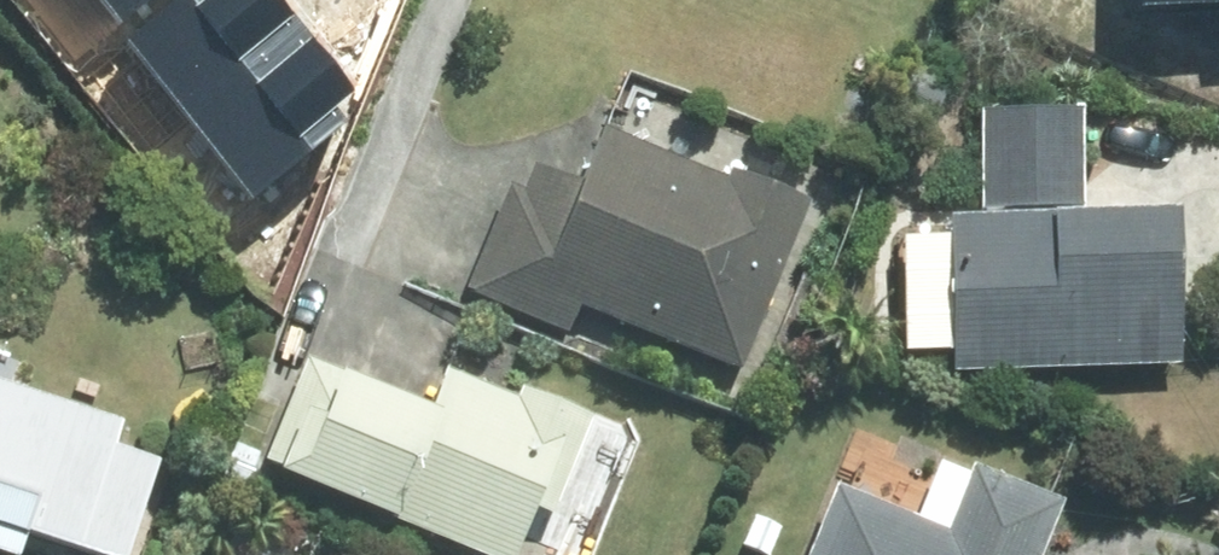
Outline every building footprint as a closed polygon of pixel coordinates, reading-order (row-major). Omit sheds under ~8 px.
[(285,68),(356,81),(372,1),(385,3),(386,0),(298,0),(285,68)] [(1139,11),(1218,7),(1218,0),(1138,0),(1139,11)] [(984,214),(1089,212),(1088,116),(981,117),(984,214)] [(580,311),(742,376),(811,207),(735,176),(731,184),(608,135),(576,214),(509,188),(465,296),(569,338),(580,311)] [(1194,373),(1191,219),(956,226),(959,379),(1194,373)] [(474,554),(520,554),(537,514),(557,522),(597,423),(524,394),(520,402),(454,375),(439,413),(308,362),(267,465),(291,474),(288,481),(474,554)] [(160,465),(117,450),(124,426),(0,386),(0,554),(1,554),(23,554),(29,535),(89,554),(131,554),(160,465)] [(269,437),(282,404),(258,395),(245,428),(269,437)] [(1069,508),(978,471),(952,536),(842,491),(817,554),(1050,554),(1069,508)] [(782,529),(754,518),(742,548),(759,554),(772,554),(782,529)]
